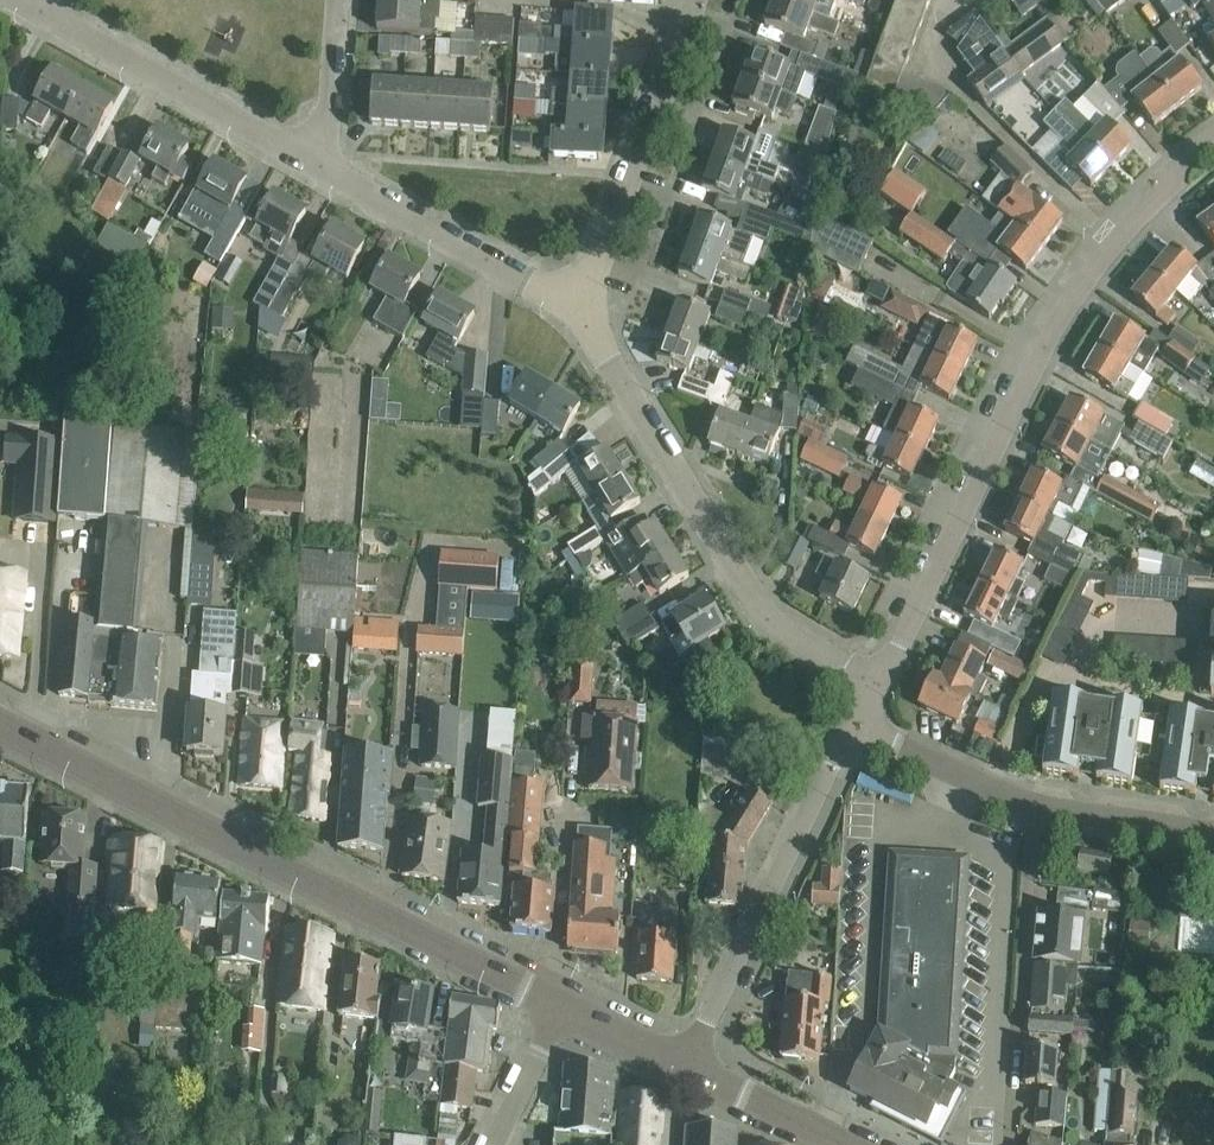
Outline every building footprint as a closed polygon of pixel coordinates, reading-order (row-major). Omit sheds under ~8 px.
[(422,2),(393,0),(379,0),(377,29),(420,32),(422,2)] [(813,14),(776,0),(774,0),(765,26),(803,40),(807,29),(833,39),(839,24),(813,15),(813,14)] [(813,14),(818,0),(776,0),(813,14)] [(916,0),(898,0),(866,87),(894,97),(928,5),(916,0)] [(875,0),(872,0),(866,5),(878,18),(885,11),(875,0)] [(1012,5),(1022,17),(1045,0),(1009,0),(1012,5)] [(1094,0),(1084,0),(1099,19),(1105,14),(1094,0)] [(1117,0),(1095,0),(1106,14),(1120,4),(1117,0)] [(1162,3),(1171,17),(1184,9),(1179,0),(1167,0),(1162,3)] [(1193,7),(1202,1),(1204,4),(1202,5),(1213,23),(1203,30),(1213,49),(1213,0),(1188,0),(1193,7)] [(520,24),(519,40),(540,42),(541,41),(547,41),(546,42),(608,46),(611,14),(578,12),(576,30),(542,28),(542,26),(520,24)] [(476,17),(475,33),(474,43),(481,44),(487,44),(489,17),(476,17)] [(487,44),(499,45),(501,18),(489,17),(487,44)] [(501,18),(499,45),(512,46),(514,19),(501,18)] [(961,46),(957,52),(975,76),(967,82),(984,105),(987,109),(987,108),(1025,81),(1021,76),(1004,53),(979,19),(961,46)] [(1004,53),(1021,76),(1064,44),(1047,22),(1005,53),(1004,53)] [(451,42),(466,43),(474,43),(475,33),(452,31),(451,42)] [(391,54),(406,55),(407,39),(392,38),(391,54)] [(407,39),(406,55),(421,56),(422,40),(407,39)] [(540,42),(519,40),(518,56),(538,58),(539,42),(540,42)] [(435,57),(465,59),(466,43),(451,42),(436,41),(435,57)] [(810,41),(804,56),(822,63),(828,47),(810,41)] [(575,57),(573,75),(606,77),(608,46),(546,42),(546,55),(575,57)] [(481,44),(474,43),(466,43),(465,59),(480,60),(481,44)] [(752,53),(742,80),(796,99),(805,74),(799,71),(790,69),(790,67),(773,60),(775,56),(758,49),(756,54),(752,53)] [(1150,49),(1138,58),(1142,63),(1143,63),(1178,106),(1202,87),(1180,59),(1179,60),(1176,55),(1170,49),(1161,56),(1158,50),(1150,49)] [(1142,63),(1138,58),(1135,54),(1120,66),(1117,69),(1116,76),(1118,78),(1104,89),(1098,83),(1098,84),(1120,110),(1133,100),(1139,107),(1154,125),(1178,106),(1143,63),(1142,63)] [(822,63),(804,56),(799,71),(805,74),(817,78),(829,82),(834,67),(822,63)] [(67,118),(83,89),(52,71),(26,119),(41,127),(51,109),(67,118)] [(552,90),(551,105),(604,108),(606,77),(573,75),(572,92),(552,90)] [(796,99),(742,80),(733,105),(737,107),(735,112),(753,118),(755,114),(771,120),(774,111),(790,117),(796,99)] [(373,81),(370,124),(400,126),(403,84),(401,83),(388,83),(373,81)] [(433,86),(403,84),(400,126),(430,128),(433,86)] [(1123,114),(1120,110),(1098,84),(1082,99),(1108,122),(1110,124),(1123,114)] [(831,85),(828,96),(839,100),(843,89),(831,85)] [(460,130),(463,88),(433,86),(430,128),(460,130)] [(515,87),(514,103),(535,104),(536,88),(515,87)] [(493,90),(463,88),(460,130),(490,132),(493,90)] [(113,105),(83,89),(67,118),(81,126),(71,144),(86,153),(113,105)] [(0,130),(17,132),(19,101),(3,99),(0,130)] [(1065,102),(1055,111),(1062,117),(1111,165),(1131,145),(1114,128),(1110,124),(1108,122),(1098,132),(1098,133),(1085,121),(1072,110),(1071,108),(1065,102)] [(535,104),(514,103),(513,117),(534,118),(535,104)] [(601,138),(604,108),(551,105),(550,117),(570,119),(569,137),(601,138)] [(819,108),(809,134),(829,141),(836,114),(819,108)] [(1111,165),(1062,117),(1055,111),(1043,124),(1050,130),(1030,150),(1043,162),(1043,163),(1072,192),(1084,180),(1091,187),(1111,165)] [(172,175),(184,181),(192,167),(181,161),(188,147),(157,130),(146,151),(142,158),(159,168),(153,180),(165,186),(172,175)] [(768,166),(779,138),(760,131),(755,144),(723,132),(712,161),(744,173),(773,182),(778,169),(768,166)] [(531,148),(532,137),(512,135),(511,146),(531,148)] [(601,138),(569,137),(554,136),(553,156),(600,159),(601,138)] [(837,143),(832,166),(853,170),(857,147),(837,143)] [(108,182),(123,154),(109,146),(94,174),(108,182)] [(826,155),(802,147),(794,170),(818,178),(826,155)] [(990,163),(1019,188),(1020,189),(1033,174),(1006,147),(990,163)] [(123,154),(108,182),(91,213),(108,222),(125,189),(140,163),(123,154)] [(744,173),(712,161),(702,190),(734,201),(739,187),(758,194),(763,180),(744,173)] [(201,189),(198,194),(213,203),(206,216),(221,223),(223,218),(230,206),(232,206),(235,200),(247,179),(245,179),(244,180),(216,164),(217,163),(216,162),(204,183),(201,189)] [(925,190),(895,170),(881,190),(912,209),(925,190)] [(1034,200),(1020,189),(1019,188),(1000,212),(1002,213),(1001,214),(1044,246),(1063,221),(1044,207),(1035,200),(1034,200)] [(794,237),(811,243),(814,214),(817,198),(793,190),(778,216),(746,204),(741,218),(773,229),(794,237)] [(269,312),(284,282),(303,248),(290,240),(305,212),(274,195),(263,216),(250,238),(265,247),(263,251),(279,259),(274,267),(254,304),(269,312)] [(1025,270),(1044,246),(1001,214),(992,226),(965,206),(946,233),(955,241),(954,242),(988,265),(999,250),(1006,256),(1025,270)] [(1198,224),(1213,246),(1213,212),(1198,224)] [(814,214),(811,243),(810,252),(858,274),(873,242),(814,214)] [(988,265),(954,242),(952,244),(910,216),(899,232),(943,262),(948,254),(961,263),(944,287),(949,290),(948,291),(989,319),(999,303),(1002,305),(1016,284),(988,265)] [(773,229),(741,218),(736,232),(731,230),(731,229),(700,217),(689,246),(743,266),(754,239),(767,244),(773,229)] [(134,268),(147,245),(108,224),(96,247),(134,268)] [(226,225),(209,257),(221,263),(238,232),(226,225)] [(332,227),(321,248),(307,272),(320,280),(328,267),(347,278),(353,266),(365,246),(350,237),(353,233),(339,225),(336,230),(332,227)] [(153,238),(139,231),(135,237),(149,245),(153,238)] [(743,266),(689,246),(678,275),(710,286),(715,272),(747,284),(752,269),(743,266)] [(1153,272),(1176,292),(1189,303),(1201,288),(1202,289),(1209,284),(1197,268),(1197,267),(1173,247),(1153,272)] [(403,340),(407,333),(418,312),(405,305),(420,276),(389,259),(373,288),(388,297),(373,322),(403,340)] [(203,263),(194,281),(207,288),(217,270),(203,263)] [(1164,307),(1176,292),(1153,272),(1132,297),(1155,317),(1156,317),(1167,326),(1175,316),(1164,307)] [(820,275),(811,295),(825,302),(834,281),(820,275)] [(298,290),(284,282),(269,312),(282,319),(298,290)] [(912,346),(963,371),(977,342),(955,332),(935,322),(939,314),(891,291),(872,282),(866,294),(884,303),(881,309),(917,326),(921,319),(925,321),(912,346)] [(792,289),(781,317),(796,323),(804,303),(801,302),(804,293),(792,289)] [(719,305),(751,316),(766,322),(771,308),(756,303),(756,301),(724,290),(719,305)] [(428,315),(424,324),(439,332),(425,357),(444,367),(445,366),(445,365),(464,375),(464,377),(462,391),(460,426),(481,428),(483,402),(484,393),(485,380),(487,356),(466,354),(466,355),(455,349),(474,314),(440,295),(428,315)] [(667,332),(699,344),(710,315),(678,303),(667,332)] [(751,316),(719,305),(714,318),(746,329),(751,316)] [(829,341),(838,315),(817,308),(808,334),(829,341)] [(1192,356),(1169,339),(1167,340),(1155,331),(1148,341),(1144,339),(1145,339),(1135,333),(1115,321),(1100,347),(1129,365),(1142,372),(1154,352),(1162,358),(1161,359),(1184,375),(1196,359),(1192,356)] [(1169,339),(1192,356),(1200,344),(1177,327),(1169,339)] [(699,345),(699,344),(667,332),(657,361),(688,373),(694,358),(707,363),(712,350),(699,345)] [(963,371),(912,346),(901,370),(909,374),(907,380),(927,390),(949,400),(963,371)] [(854,347),(847,363),(892,385),(899,369),(854,347)] [(1129,365),(1100,347),(1084,374),(1104,386),(1125,399),(1134,385),(1142,372),(1129,365)] [(851,387),(890,406),(898,389),(891,386),(892,385),(847,363),(846,364),(859,370),(851,387)] [(719,371),(713,387),(707,401),(722,406),(733,376),(719,371)] [(510,403),(536,419),(554,390),(527,374),(515,394),(510,403)] [(707,401),(713,387),(683,376),(678,390),(707,401)] [(749,423),(737,455),(767,466),(775,444),(782,423),(782,430),(797,432),(799,398),(798,398),(799,386),(787,385),(786,397),(784,397),(783,416),(755,407),(749,423)] [(554,390),(536,419),(562,435),(568,426),(580,406),(554,390)] [(1071,398),(1057,425),(1111,453),(1124,428),(1103,417),(1104,416),(1071,398)] [(883,430),(924,450),(938,421),(896,401),(883,430)] [(481,428),(481,435),(496,436),(499,403),(483,402),(481,428)] [(1138,423),(1165,437),(1174,422),(1142,403),(1132,419),(1138,423)] [(373,406),(369,421),(384,425),(388,408),(373,406)] [(737,455),(749,423),(720,413),(717,422),(709,445),(737,455)] [(206,414),(204,438),(242,442),(244,418),(206,414)] [(65,416),(60,493),(58,517),(106,521),(113,419),(65,416)] [(804,419),(797,434),(819,444),(826,429),(804,419)] [(1173,442),(1165,437),(1138,423),(1129,441),(1163,460),(1173,442)] [(1098,478),(1111,453),(1057,425),(1043,451),(1075,468),(1070,479),(1091,490),(1099,495),(1126,509),(1153,524),(1156,518),(1141,510),(1147,500),(1135,493),(1103,476),(1102,480),(1098,478)] [(96,631),(90,697),(112,699),(111,707),(156,711),(162,646),(138,644),(149,527),(177,529),(191,531),(200,436),(115,428),(107,523),(106,523),(101,576),(97,622),(97,623),(96,631)] [(924,450),(883,430),(874,448),(869,448),(865,455),(868,459),(910,479),(924,450)] [(7,438),(5,462),(19,463),(29,464),(25,520),(54,522),(59,442),(7,438)] [(538,467),(542,472),(568,451),(558,439),(532,460),(538,467)] [(839,477),(848,460),(808,442),(800,460),(839,477)] [(578,468),(594,494),(623,476),(608,450),(578,468)] [(568,451),(542,472),(551,483),(577,463),(568,451)] [(536,496),(551,483),(542,472),(538,467),(525,479),(536,496)] [(1033,472),(1019,501),(1054,518),(1072,527),(1078,515),(1091,490),(1070,479),(1065,477),(1062,485),(1033,472)] [(866,504),(861,516),(888,529),(901,500),(880,490),(851,475),(842,493),(866,504)] [(623,476),(594,494),(581,502),(588,514),(601,505),(611,521),(640,502),(623,476)] [(260,493),(246,492),(246,511),(258,512),(260,493)] [(1028,552),(1053,564),(1064,569),(1079,570),(1085,557),(1063,546),(1072,527),(1054,518),(1019,501),(1005,531),(1032,544),(1028,552)] [(874,557),(888,529),(861,516),(852,532),(835,524),(829,535),(850,546),(874,557)] [(626,578),(629,576),(672,549),(656,524),(645,531),(638,519),(603,541),(626,578)] [(588,550),(589,549),(602,540),(594,527),(566,545),(574,558),(588,550)] [(814,527),(807,540),(820,547),(826,534),(814,527)] [(188,599),(187,606),(190,607),(211,608),(217,531),(211,531),(195,529),(193,529),(193,531),(188,599)] [(808,544),(794,537),(781,562),(795,569),(808,544)] [(688,576),(672,549),(629,576),(636,587),(649,579),(659,595),(688,576)] [(588,550),(574,558),(583,572),(589,568),(592,556),(588,550)] [(979,584),(1017,602),(1025,584),(1016,580),(1023,564),(995,551),(979,584)] [(304,553),(298,631),(296,631),(294,656),(324,658),(326,633),(354,635),(355,617),(357,591),(359,557),(304,553)] [(497,591),(500,558),(443,554),(441,587),(497,591)] [(852,614),(868,578),(823,557),(815,575),(829,581),(821,599),(852,614)] [(1120,597),(1189,600),(1189,577),(1212,578),(1213,562),(1163,560),(1162,576),(1121,574),(1120,597)] [(1064,569),(1053,564),(1044,581),(1068,592),(1079,570),(1064,569)] [(26,575),(0,572),(0,657),(18,659),(26,575)] [(1115,598),(1117,575),(1117,574),(1083,572),(1068,602),(1089,613),(1094,603),(1081,597),(1089,582),(1105,583),(1104,597),(1115,598)] [(1009,618),(1017,602),(979,584),(964,616),(992,630),(1000,614),(1009,618)] [(471,597),(470,623),(518,626),(519,599),(471,597)] [(712,649),(706,640),(724,629),(705,598),(662,625),(671,640),(682,633),(691,649),(692,649),(697,658),(702,659),(711,654),(712,649)] [(622,634),(651,617),(643,604),(615,623),(622,634)] [(224,730),(227,694),(237,615),(205,613),(200,673),(192,672),(189,710),(190,711),(187,751),(222,753),(224,730)] [(354,635),(353,649),(368,650),(369,628),(364,627),(365,618),(355,617),(354,635)] [(579,617),(577,642),(598,643),(599,618),(579,617)] [(651,617),(622,634),(631,647),(659,629),(651,617)] [(90,697),(96,631),(97,623),(97,622),(66,619),(59,695),(89,698),(89,697),(90,697)] [(464,632),(419,629),(417,652),(462,656),(464,632)] [(236,633),(233,665),(239,665),(250,666),(252,635),(236,633)] [(1198,661),(1198,641),(1161,640),(1161,659),(1198,661)] [(971,695),(978,699),(987,680),(978,676),(985,662),(955,648),(940,679),(971,695)] [(1029,665),(1012,656),(1011,659),(993,650),(987,665),(1021,681),(1029,665)] [(591,703),(593,663),(571,662),(569,701),(591,703)] [(239,665),(233,665),(231,694),(262,696),(264,667),(250,666),(239,665)] [(971,695),(940,679),(935,677),(920,707),(957,724),(971,695)] [(659,683),(647,690),(655,701),(666,694),(659,683)] [(1002,695),(996,707),(998,708),(1010,713),(1016,702),(1002,695)] [(1135,760),(1149,762),(1156,717),(1142,715),(1143,709),(1052,696),(1047,740),(1039,739),(1036,760),(1044,761),(1043,772),(1078,777),(1079,767),(1098,770),(1096,780),(1132,785),(1135,760)] [(996,707),(986,702),(973,733),(995,743),(1010,713),(998,708),(996,707)] [(421,767),(454,769),(458,712),(425,710),(421,767)] [(1156,717),(1149,762),(1163,764),(1160,789),(1195,794),(1197,784),(1213,787),(1213,720),(1171,713),(1170,719),(1156,717)] [(636,723),(585,719),(584,739),(591,740),(588,786),(631,789),(633,766),(636,723)] [(280,788),(282,764),(285,723),(245,720),(242,761),(240,785),(280,788)] [(325,821),(330,754),(318,753),(321,727),(291,724),(288,751),(297,752),(290,816),(325,821)] [(703,737),(701,777),(722,779),(726,739),(703,737)] [(341,810),(338,847),(342,847),(383,850),(386,814),(387,796),(390,796),(392,773),(392,763),(393,754),(345,750),(341,810)] [(458,903),(499,906),(504,856),(505,856),(513,760),(482,758),(478,807),(488,808),(484,853),(463,851),(458,903)] [(543,785),(533,784),(534,768),(514,766),(508,838),(513,839),(510,873),(515,873),(511,929),(551,933),(554,890),(550,889),(551,875),(536,874),(543,785)] [(436,781),(416,778),(413,802),(433,804),(436,781)] [(28,815),(30,791),(0,789),(0,844),(5,845),(3,873),(22,875),(24,846),(26,846),(28,815)] [(771,804),(751,792),(749,790),(743,800),(737,796),(730,807),(736,811),(731,819),(708,805),(699,805),(697,835),(711,841),(706,905),(742,907),(747,844),(771,804)] [(42,864),(69,866),(70,866),(67,905),(70,906),(69,924),(93,926),(97,867),(82,866),(85,818),(46,815),(42,864)] [(410,819),(402,875),(442,881),(450,824),(410,819)] [(109,843),(108,857),(113,857),(109,904),(108,909),(138,912),(136,943),(155,944),(157,913),(155,913),(159,867),(161,843),(115,839),(114,844),(109,843)] [(606,846),(600,845),(575,843),(567,949),(618,953),(620,916),(612,915),(615,881),(604,880),(606,846)] [(1077,870),(1108,875),(1111,857),(1080,852),(1077,870)] [(948,1085),(955,1071),(968,858),(890,853),(879,1034),(850,1090),(926,1128),(931,1117),(942,1123),(959,1091),(948,1085)] [(839,887),(840,869),(826,868),(823,872),(822,886),(813,885),(812,904),(839,905),(840,887),(839,887)] [(217,921),(218,905),(220,882),(177,877),(175,901),(172,933),(174,933),(171,962),(191,964),(193,938),(199,938),(200,919),(217,921)] [(1092,910),(1094,893),(1058,888),(1056,905),(1092,910)] [(265,946),(267,922),(269,899),(224,894),(221,918),(218,963),(262,967),(264,946),(265,946)] [(641,913),(637,979),(672,982),(677,916),(641,913)] [(1039,915),(1035,959),(1056,961),(1056,962),(1073,964),(1080,965),(1084,917),(1055,914),(1039,913),(1039,915)] [(1150,922),(1129,920),(1128,946),(1149,947),(1150,922)] [(288,929),(279,1006),(325,1011),(334,935),(288,929)] [(1133,947),(1125,947),(1124,957),(1133,957),(1133,947)] [(378,1021),(381,998),(380,1002),(375,1001),(380,967),(347,962),(341,1015),(378,1021)] [(1062,1020),(1062,1018),(1065,986),(1075,987),(1077,968),(1066,967),(1066,968),(1035,965),(1031,1017),(1062,1020)] [(781,1057),(819,1060),(824,1004),(828,1005),(831,977),(789,973),(786,1000),(786,999),(781,1057)] [(443,1065),(446,1030),(428,1027),(432,993),(398,988),(397,1000),(381,998),(378,1021),(379,1021),(377,1032),(376,1038),(414,1044),(411,1060),(443,1065)] [(155,1027),(158,996),(143,995),(141,1023),(142,1024),(139,1047),(153,1049),(155,1027)] [(158,996),(155,1027),(186,1030),(189,1001),(189,997),(158,996)] [(449,1030),(446,1030),(443,1065),(446,1065),(446,1066),(440,1104),(472,1109),(477,1070),(487,1072),(493,1030),(497,1030),(500,1006),(452,1000),(449,1022),(450,1023),(449,1030)] [(249,1008),(248,1025),(262,1026),(263,1009),(249,1008)] [(1073,1019),(1062,1018),(1062,1020),(1031,1017),(1030,1017),(1029,1032),(1071,1035),(1073,1019)] [(1043,1051),(1044,1050),(1040,1049),(1040,1051),(1027,1050),(1025,1083),(1038,1084),(1038,1086),(1041,1086),(1041,1084),(1054,1085),(1056,1066),(1056,1052),(1043,1051)] [(612,1137),(609,1137),(614,1068),(590,1067),(566,1065),(561,1133),(554,1132),(553,1144),(612,1144),(612,1137)] [(275,1069),(275,1080),(271,1080),(271,1095),(288,1096),(289,1080),(287,1080),(287,1069),(275,1069)] [(1110,1097),(1126,1097),(1128,1075),(1112,1074),(1110,1097)] [(1039,1092),(1036,1125),(1064,1127),(1067,1094),(1039,1092)] [(662,1120),(664,1096),(623,1093),(621,1117),(619,1144),(660,1144),(662,1120)] [(366,1108),(365,1117),(380,1119),(382,1095),(370,1094),(369,1108),(366,1108)] [(1137,1098),(1126,1097),(1110,1097),(1106,1133),(1106,1136),(1121,1137),(1136,1137),(1137,1098)] [(738,1130),(712,1128),(686,1126),(685,1144),(737,1144),(738,1130)] [(1063,1142),(1032,1132),(1027,1144),(1062,1144),(1063,1142)] [(427,1139),(395,1136),(395,1137),(395,1138),(402,1138),(401,1144),(426,1144),(427,1139)]
